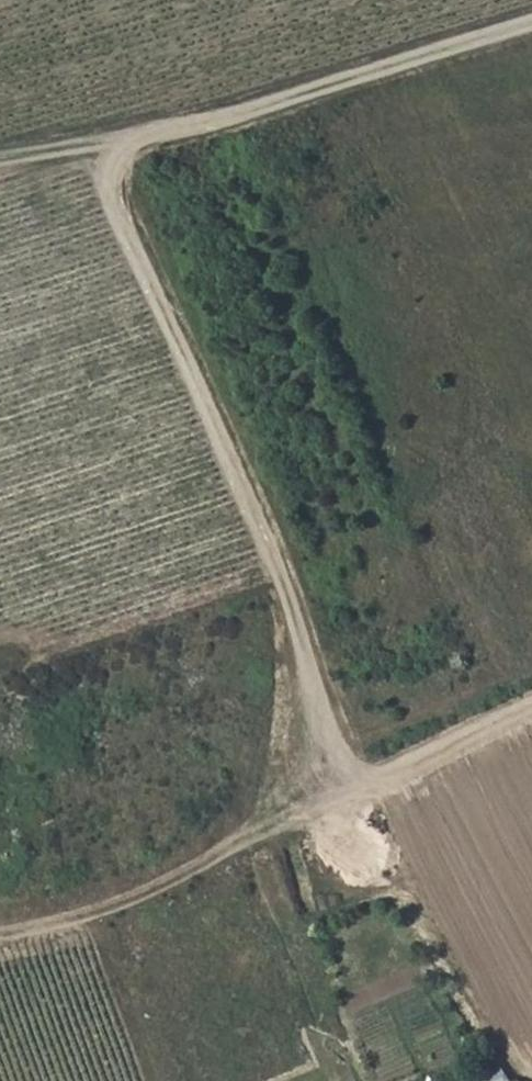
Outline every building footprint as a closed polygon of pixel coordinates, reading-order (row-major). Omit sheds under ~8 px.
[(479,1080),(514,1080),(508,1067),(478,1080),(479,1080)]
